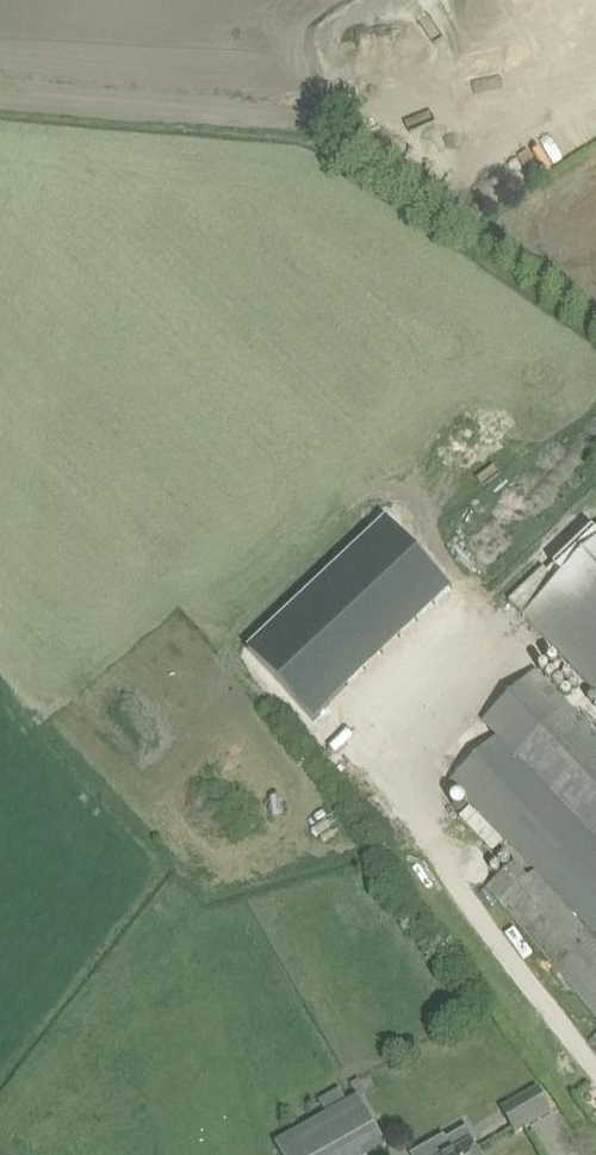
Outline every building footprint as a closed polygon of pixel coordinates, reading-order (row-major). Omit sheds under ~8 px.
[(510,601),(523,615),(523,616),(595,693),(595,547),(558,583),(548,572),(545,568),(510,601)] [(536,672),(483,722),(515,754),(595,841),(595,734),(536,672)] [(357,727),(366,720),(332,673),(323,679),(357,727)] [(453,781),(595,931),(595,841),(515,754),(499,738),(453,781)] [(536,872),(499,902),(595,1016),(595,944),(536,872)] [(352,1086),(358,1097),(347,1103),(339,1091),(321,1101),(328,1114),(277,1144),(284,1154),(373,1154),(387,1147),(359,1099),(366,1094),(359,1082),(352,1086)] [(516,1134),(553,1113),(539,1088),(502,1109),(516,1134)] [(467,1129),(447,1140),(445,1137),(430,1145),(436,1154),(480,1154),(475,1145),(476,1144),(467,1129)]
